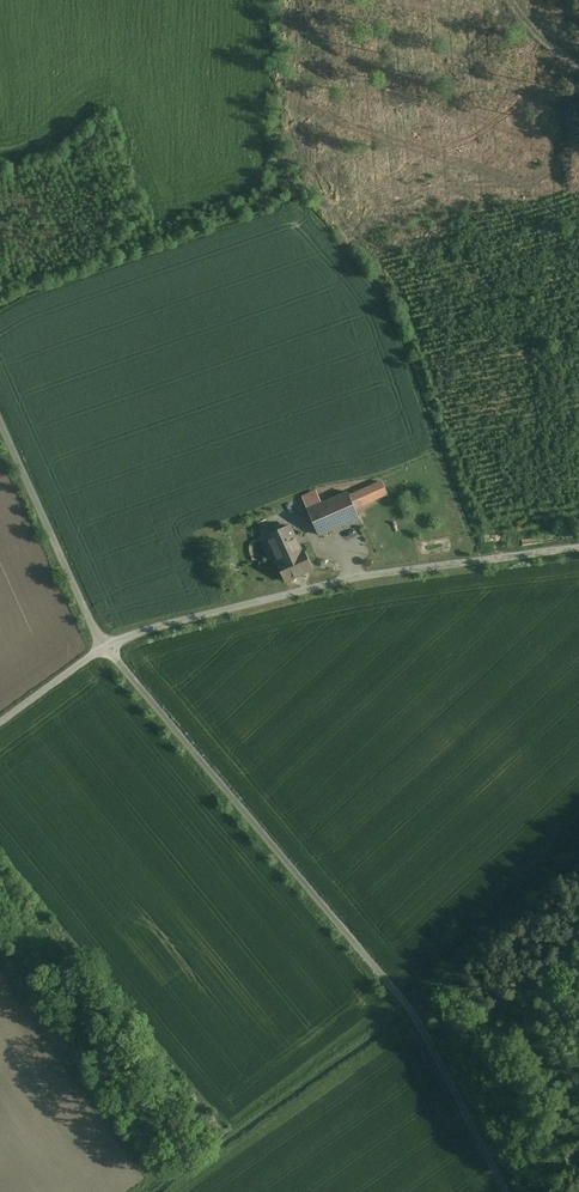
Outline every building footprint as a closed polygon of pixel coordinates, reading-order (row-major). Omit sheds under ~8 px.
[(385,480),(361,490),(366,502),(390,491),(385,480)] [(313,507),(325,534),(363,516),(351,490),(313,507)] [(315,567),(294,522),(269,533),(290,579),(315,567)] [(223,553),(225,563),(235,562),(233,551),(223,553)]
